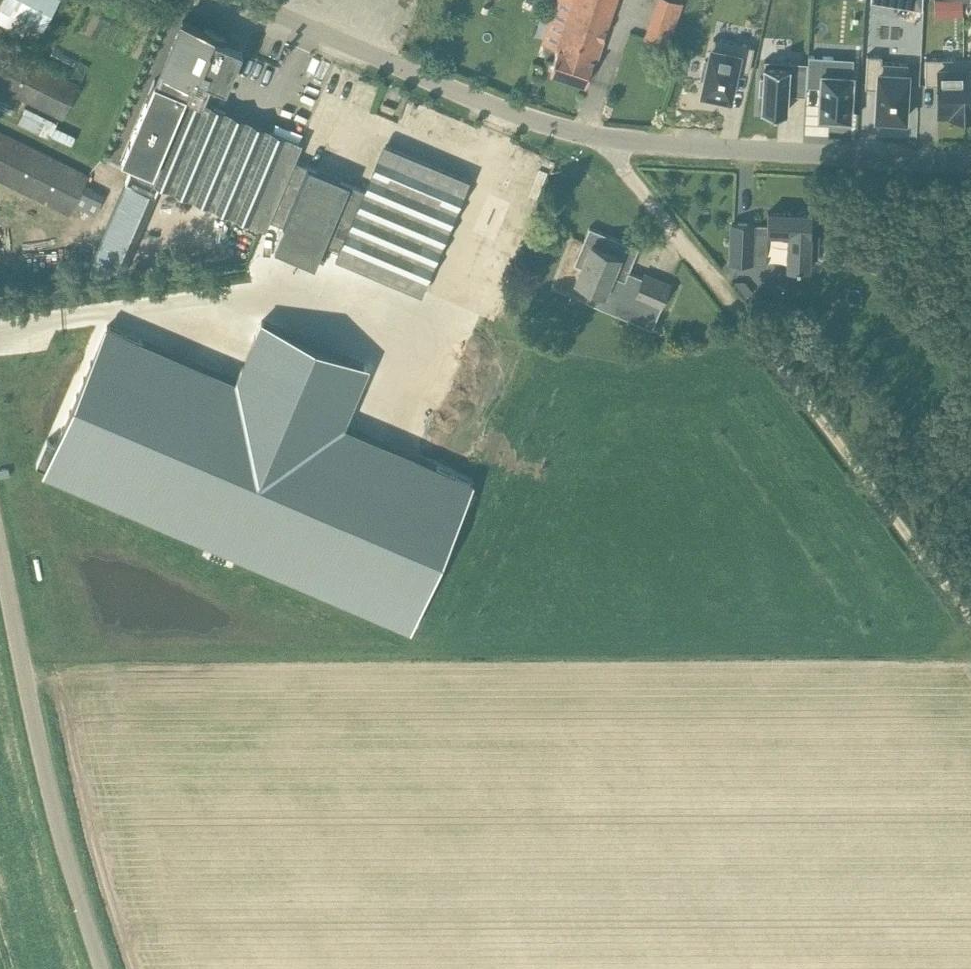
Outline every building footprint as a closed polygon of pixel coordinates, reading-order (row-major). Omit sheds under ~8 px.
[(22,34),(28,22),(43,30),(58,0),(3,0),(0,5),(0,22),(22,34)] [(549,23),(543,42),(558,47),(550,70),(586,82),(594,58),(596,59),(602,40),(616,0),(557,0),(549,23)] [(682,3),(674,0),(658,0),(646,37),(667,44),(682,3)] [(922,9),(923,0),(898,0),(897,5),(922,9)] [(954,13),(963,13),(963,0),(950,0),(950,10),(954,13)] [(204,29),(183,20),(157,81),(152,79),(119,156),(141,166),(137,174),(266,227),(270,218),(283,224),(273,247),(313,264),(320,250),(419,291),(467,179),(385,145),(366,190),(292,159),(299,143),(202,102),(212,79),(226,85),(242,48),(230,43),(226,37),(225,37),(225,34),(205,26),(204,29)] [(703,58),(699,76),(704,77),(701,91),(706,92),(706,96),(724,100),(725,96),(730,97),(736,68),(748,71),(754,45),(713,36),(708,59),(703,58)] [(63,117),(79,83),(0,44),(0,86),(63,117)] [(867,53),(865,86),(878,86),(876,115),(881,116),(881,120),(900,122),(900,118),(905,118),(908,62),(881,60),(882,54),(867,53)] [(821,81),(819,115),(850,117),(853,73),(833,72),(834,56),(809,55),(807,81),(821,81)] [(925,57),(925,83),(938,83),(938,110),(949,110),(949,111),(964,111),(963,56),(925,57)] [(808,61),(765,59),(764,77),(760,76),(760,92),(763,92),(762,109),(764,109),(764,112),(776,113),(776,110),(787,110),(788,92),(793,93),(806,94),(808,61)] [(19,120),(39,130),(46,115),(26,105),(19,120)] [(70,213),(89,174),(0,130),(0,178),(70,213)] [(754,230),(767,231),(790,232),(788,268),(808,269),(809,258),(817,258),(817,245),(818,245),(818,233),(811,233),(812,213),(768,211),(767,224),(754,223),(754,230)] [(754,222),(732,221),(730,261),(752,262),(754,230),(754,223),(754,222)] [(589,226),(583,241),(591,244),(576,279),(593,286),(586,302),(609,313),(619,289),(660,307),(670,284),(644,273),(643,276),(629,270),(638,247),(589,226)] [(47,438),(36,463),(46,467),(44,472),(409,628),(410,627),(471,480),(433,463),(343,425),(368,365),(261,319),(235,379),(106,324),(57,442),(47,438)]
